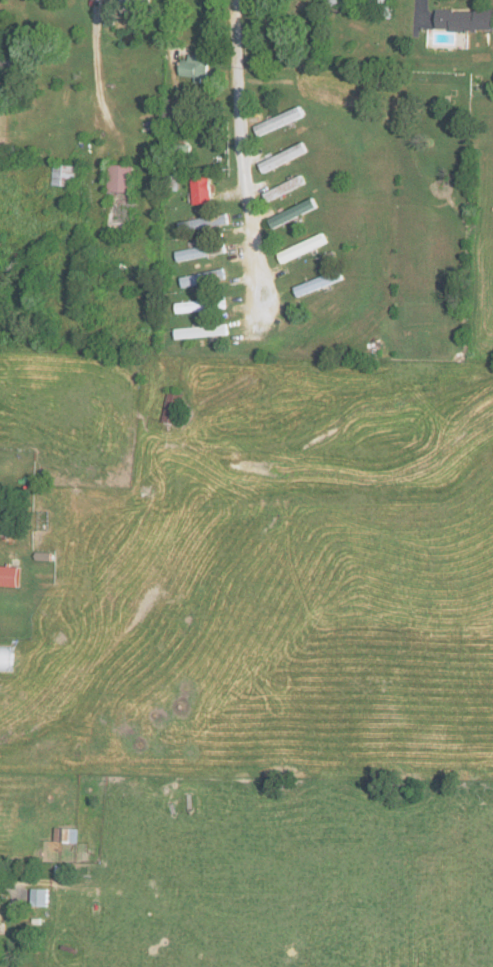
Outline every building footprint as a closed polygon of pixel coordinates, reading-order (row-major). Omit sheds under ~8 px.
[(394,20),(394,7),(384,6),(384,19),(394,20)] [(492,32),(492,12),(438,11),(438,31),(492,32)] [(182,79),(209,82),(211,57),(191,56),(191,61),(184,60),(182,79)] [(256,127),(260,137),(306,118),(302,108),(256,127)] [(265,173),(310,152),(306,142),(261,163),(265,173)] [(109,192),(135,192),(135,165),(110,164),(109,192)] [(75,187),(76,166),(54,165),(53,186),(75,187)] [(193,176),(194,204),(214,204),(213,176),(193,176)] [(308,185),(305,176),(264,191),(267,200),(308,185)] [(319,207),(315,198),(270,219),(274,229),(319,207)] [(230,225),(229,215),(180,220),(181,231),(230,225)] [(284,264),(330,243),(325,233),(279,253),(284,264)] [(179,262),(212,255),(210,244),(177,252),(179,262)] [(185,288),(228,278),(226,268),(182,278),(185,288)] [(344,280),(340,270),(296,287),(299,297),(344,280)] [(178,312),(227,310),(226,299),(177,301),(178,312)] [(178,338),(230,336),(230,325),(177,327),(178,338)] [(184,393),(167,391),(163,422),(180,424),(184,393)] [(0,499),(0,535),(12,536),(13,499),(0,499)] [(0,566),(0,587),(21,587),(22,567),(0,566)] [(13,671),(14,647),(0,647),(0,671),(13,671)] [(78,843),(79,829),(56,828),(55,842),(78,843)] [(32,907),(48,907),(49,889),(33,889),(32,907)]
